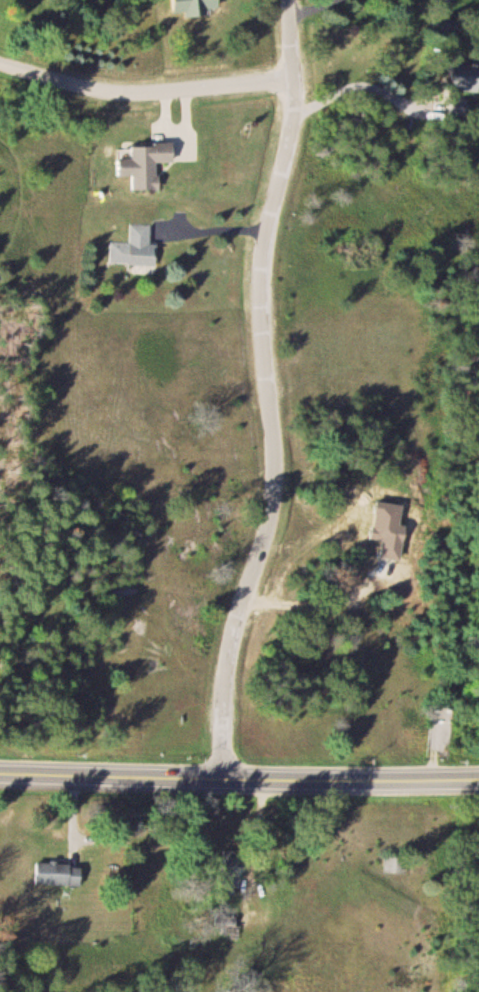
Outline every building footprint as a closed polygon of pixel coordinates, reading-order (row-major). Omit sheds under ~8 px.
[(223,11),(222,0),(174,0),(176,16),(223,11)] [(478,93),(478,67),(459,63),(454,88),(478,93)] [(134,189),(160,189),(160,162),(176,162),(176,144),(133,144),(133,159),(118,159),(118,177),(134,177),(134,189)] [(157,265),(158,243),(151,243),(151,224),(131,224),(130,242),(111,242),(111,264),(157,265)] [(385,872),(405,872),(405,856),(385,856),(385,872)] [(36,884),(83,884),(83,863),(36,863),(36,884)]
